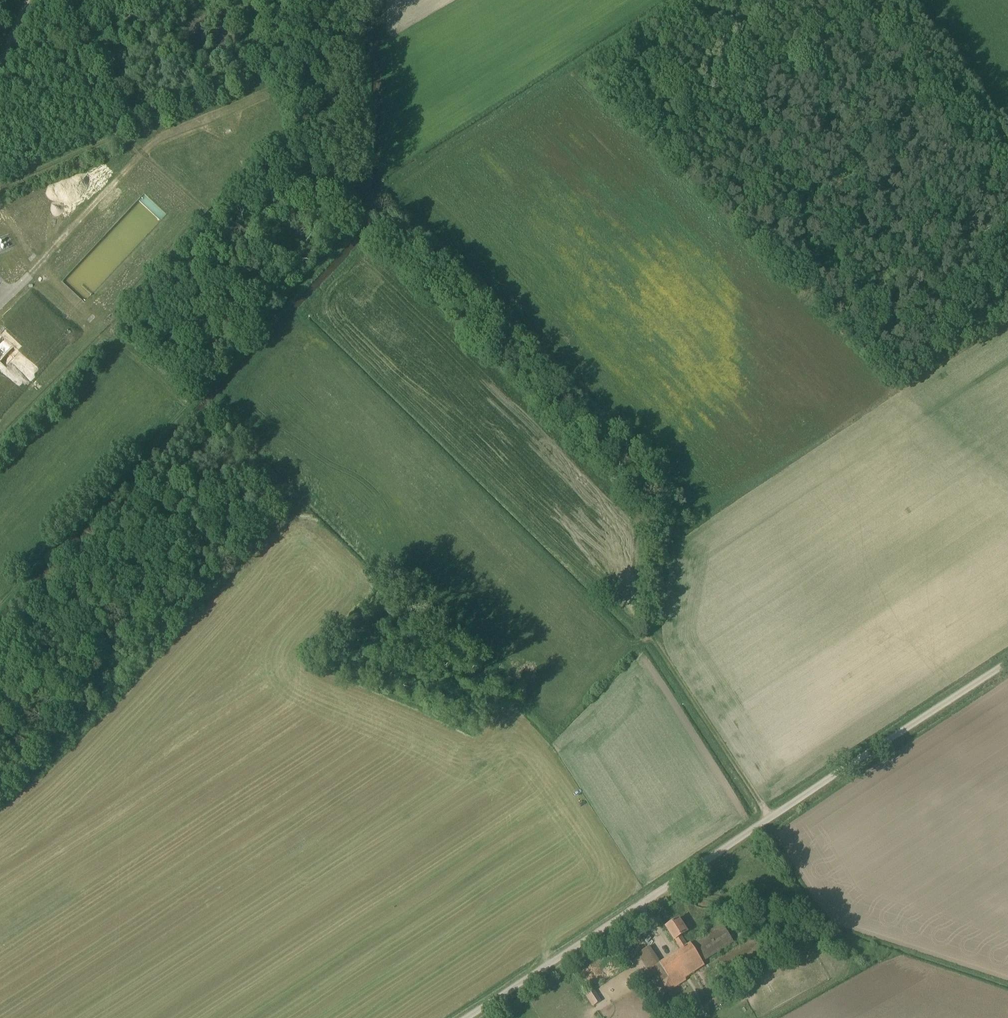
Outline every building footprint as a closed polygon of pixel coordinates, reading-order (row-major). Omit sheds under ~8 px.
[(687,946),(681,936),(687,932),(678,919),(666,927),(681,950),(658,965),(647,947),(637,954),(664,995),(686,980),(685,978),(689,975),(704,965),(702,962),(733,942),(722,924),(691,944),(687,946)] [(727,973),(766,947),(757,934),(718,960),(727,973)] [(587,993),(593,1006),(602,1002),(596,989),(587,993)]
